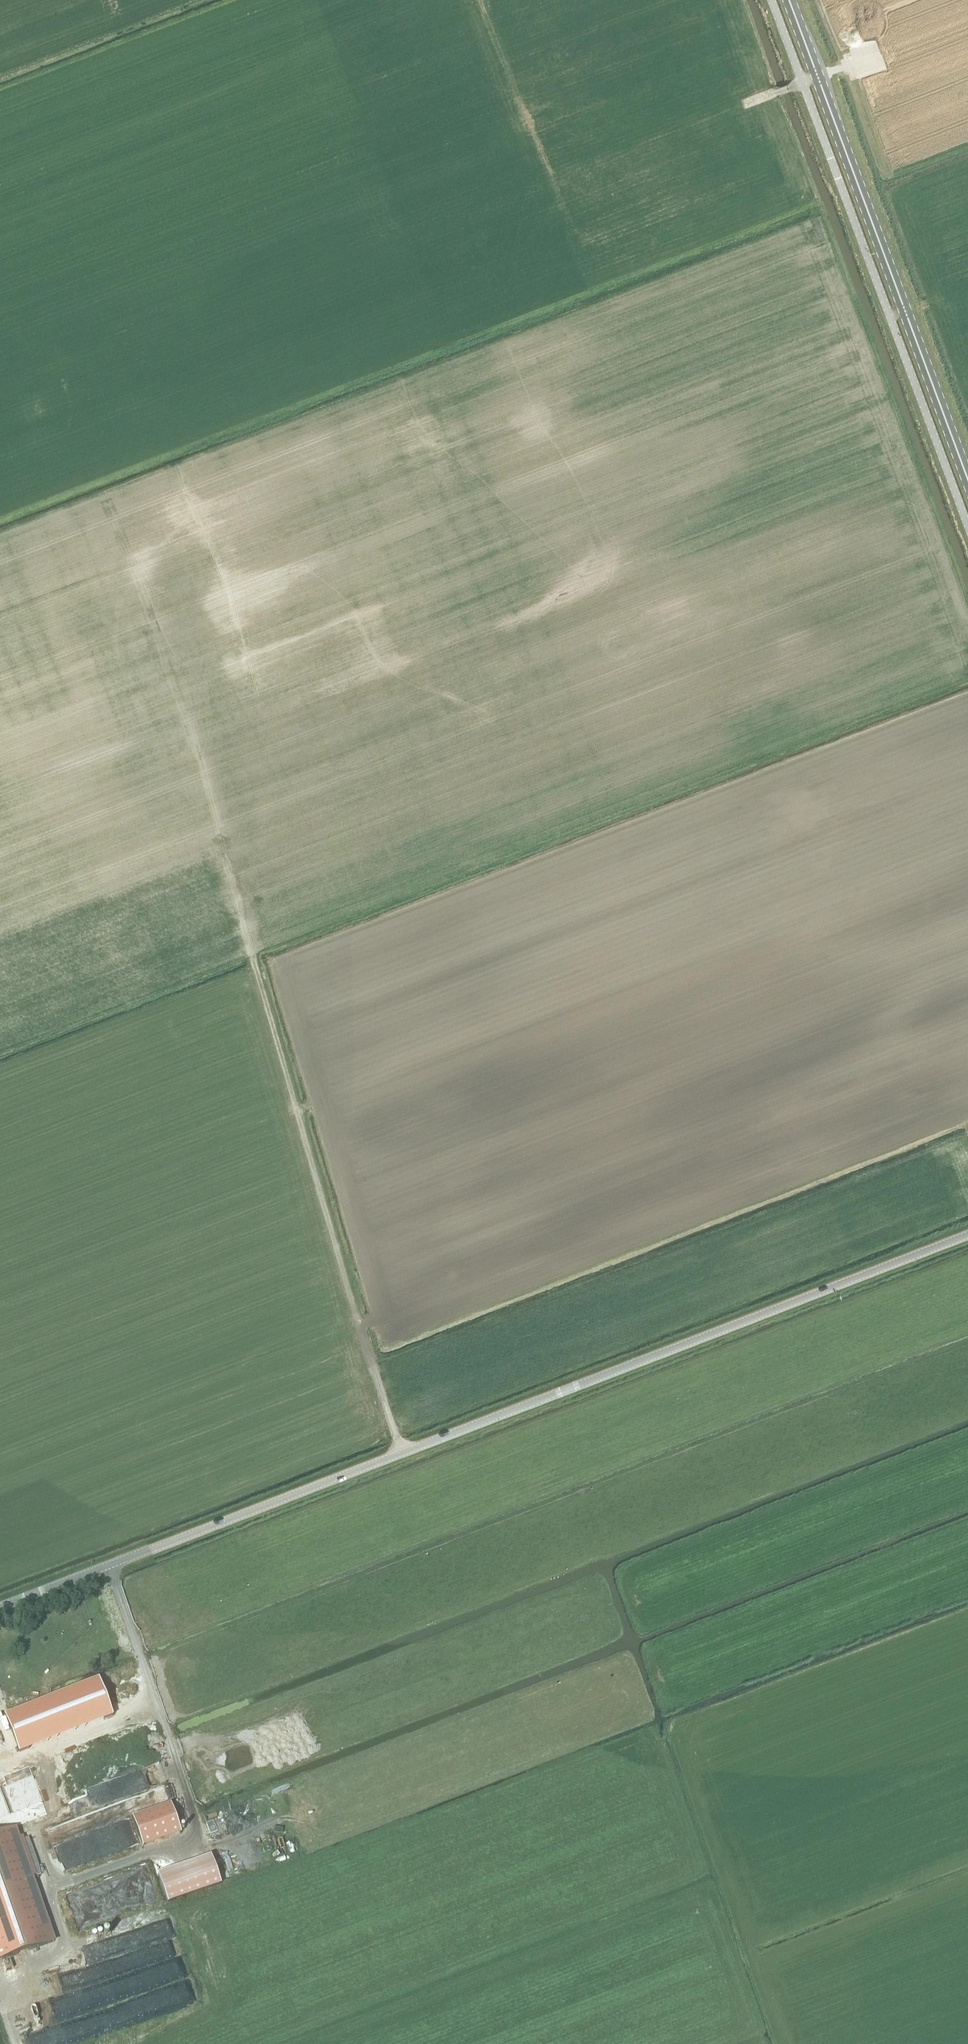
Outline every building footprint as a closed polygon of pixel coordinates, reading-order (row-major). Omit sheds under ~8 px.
[(0,1791),(0,1822),(47,1804),(33,1768),(6,1778),(9,1787),(0,1791)] [(181,1833),(171,1804),(132,1817),(143,1847),(181,1833)] [(10,1957),(27,1951),(55,1942),(16,1828),(0,1834),(0,1960),(10,1957)] [(221,1884),(211,1856),(159,1874),(168,1902),(221,1884)]
